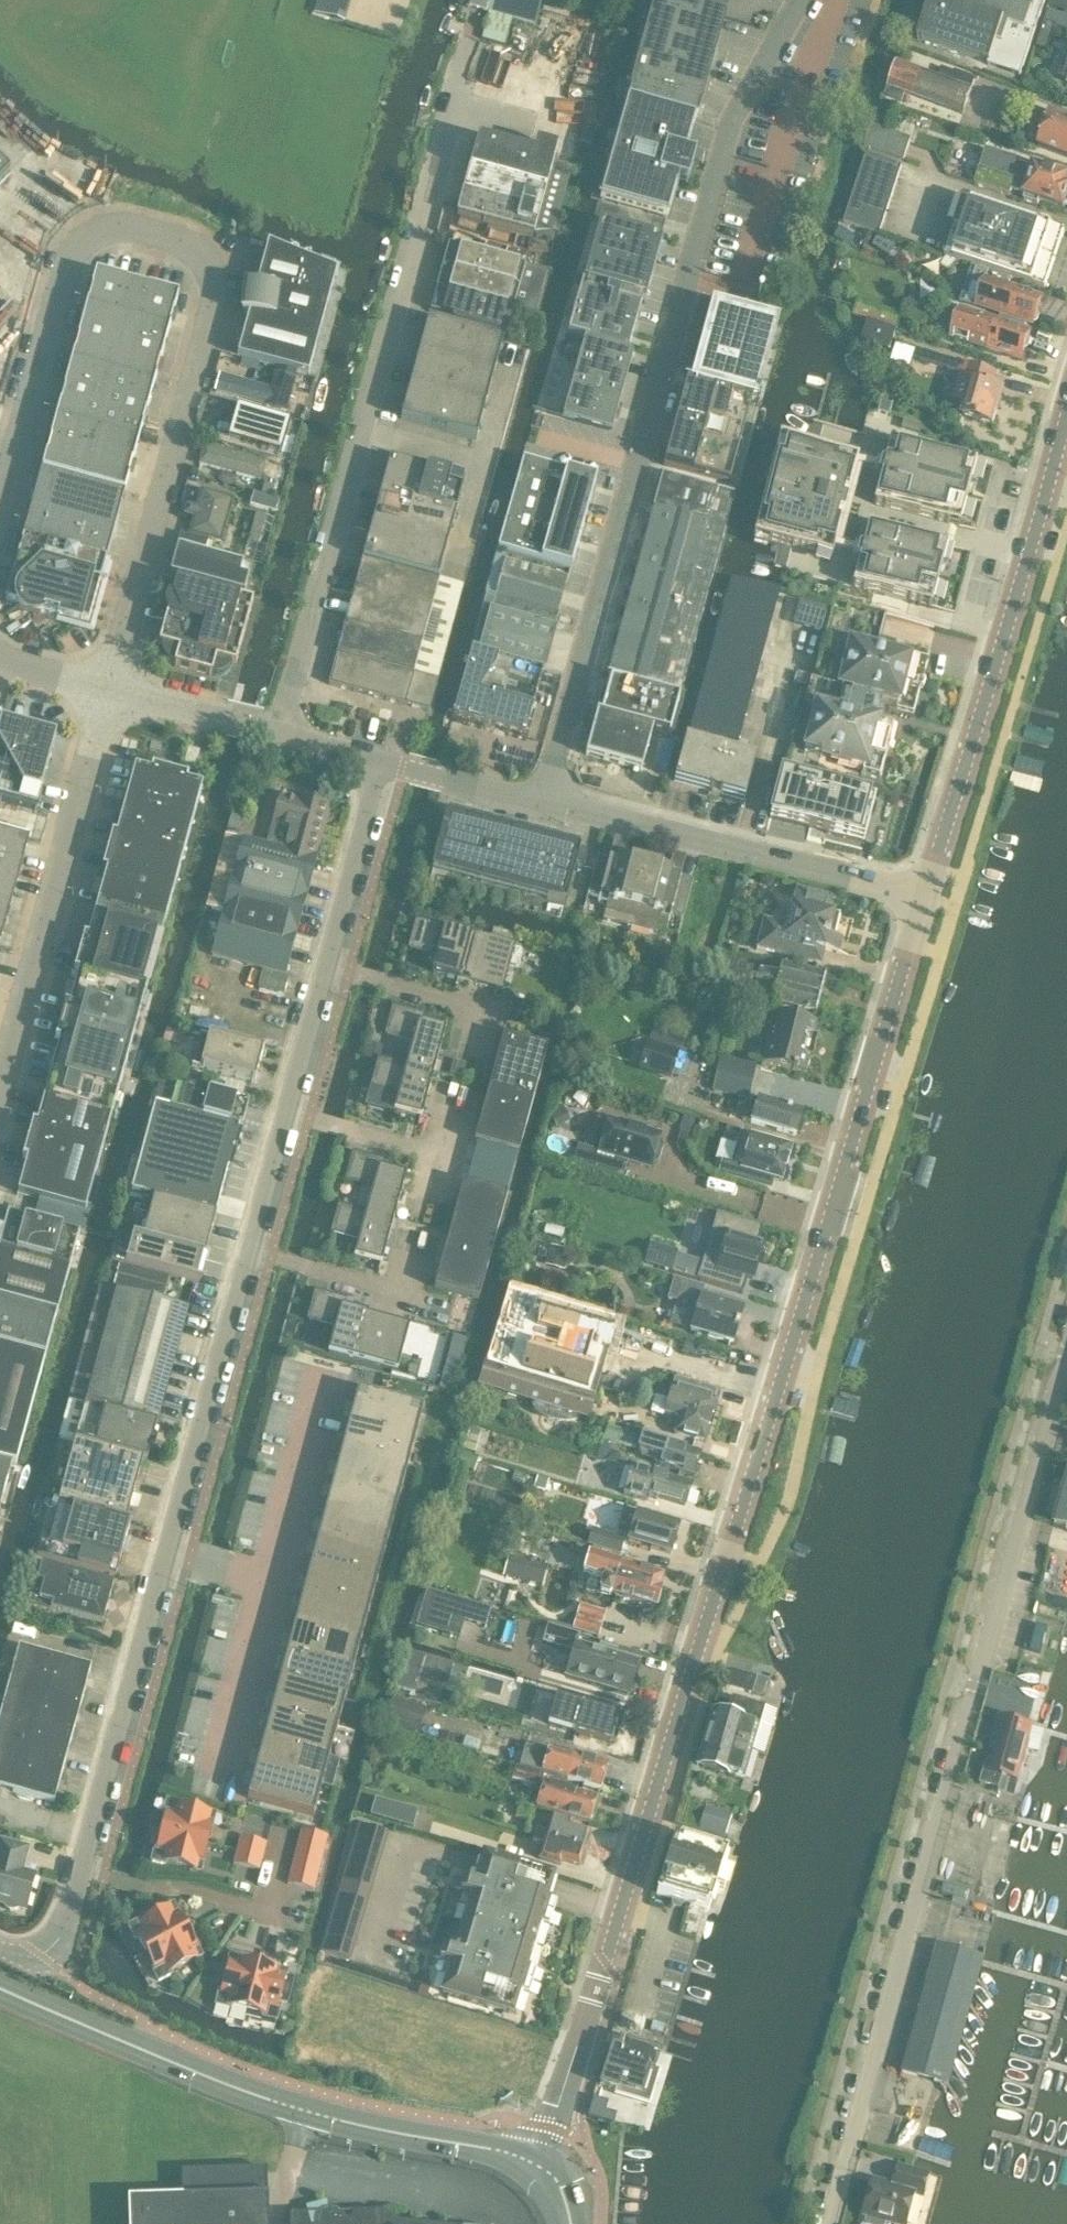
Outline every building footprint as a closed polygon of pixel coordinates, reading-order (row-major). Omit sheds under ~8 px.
[(481,40),(504,47),(511,21),(534,27),(541,0),(470,0),(468,9),(488,14),(481,40)] [(637,70),(628,103),(631,104),(692,121),(695,122),(724,18),(658,0),(656,0),(643,47),(637,70)] [(919,39),(989,63),(988,67),(989,67),(990,67),(1020,77),(1019,77),(1021,78),(1047,0),(932,0),(919,39)] [(1036,50),(1048,54),(1057,26),(1066,29),(1066,15),(1048,10),(1040,35),(1036,50)] [(898,63),(885,96),(902,102),(906,94),(962,116),(976,79),(954,71),(953,72),(942,68),(939,78),(898,63)] [(692,121),(631,104),(630,107),(627,107),(601,201),(667,219),(675,190),(676,190),(686,154),(685,154),(693,125),(691,124),(692,121)] [(1038,111),(1033,124),(1045,129),(1038,149),(1066,159),(1066,121),(1051,114),(1050,116),(1038,111)] [(905,161),(912,140),(872,127),(865,147),(905,161)] [(578,142),(580,142),(584,144),(591,146),(595,133),(590,132),(586,130),(582,129),(578,142)] [(533,156),(478,141),(456,217),(533,238),(553,244),(571,170),(553,166),(557,152),(536,146),(533,156)] [(1066,188),(1066,185),(1066,178),(986,150),(974,185),(1010,198),(1012,193),(1026,197),(1024,202),(1039,207),(1040,202),(1064,210),(1065,208),(1066,207),(1066,188)] [(880,236),(881,234),(903,167),(867,155),(845,224),(880,236)] [(10,173),(0,163),(0,183),(10,173)] [(975,267),(1013,280),(1045,291),(1065,233),(965,199),(945,257),(975,267)] [(598,222),(581,286),(567,335),(587,341),(566,418),(610,430),(631,353),(627,352),(640,303),(645,305),(662,240),(598,222)] [(888,257),(895,253),(895,245),(880,236),(873,247),(888,257)] [(322,325),(336,273),(268,245),(256,287),(250,287),(248,304),(322,325)] [(535,316),(547,273),(449,246),(436,289),(513,310),(535,316)] [(1013,280),(975,267),(971,279),(984,283),(977,307),(1034,326),(1035,323),(1037,321),(1040,314),(1039,312),(1042,301),(1010,290),(1013,280)] [(169,330),(178,296),(96,274),(86,308),(128,319),(169,330)] [(504,340),(513,310),(436,289),(430,311),(456,318),(454,325),(504,340)] [(322,325),(248,304),(246,316),(248,316),(237,357),(308,377),(322,325)] [(856,304),(852,317),(896,331),(900,319),(856,304)] [(113,374),(128,319),(86,308),(71,363),(113,374)] [(962,312),(953,339),(988,350),(987,352),(1001,357),(1002,354),(1022,361),(1026,349),(1029,348),(1031,341),(1030,338),(1031,335),(962,312)] [(693,387),(750,402),(752,403),(773,326),(732,315),(731,318),(724,316),(720,315),(716,318),(714,321),(712,329),(709,328),(693,387)] [(154,386),(169,330),(128,319),(113,374),(154,386)] [(410,384),(401,419),(477,439),(487,405),(505,341),(428,319),(410,384)] [(870,325),(863,343),(890,352),(896,333),(870,325)] [(220,353),(208,395),(300,420),(311,378),(308,377),(237,357),(220,353)] [(923,353),(920,361),(960,373),(958,381),(963,382),(957,403),(967,407),(964,417),(992,426),(1003,393),(991,389),(995,374),(963,365),(963,366),(923,353)] [(97,432),(113,374),(71,363),(56,420),(97,432)] [(138,443),(154,386),(113,374),(97,432),(138,443)] [(739,442),(750,402),(693,387),(686,385),(675,424),(739,442)] [(889,417),(894,402),(883,399),(878,414),(889,417)] [(83,482),(97,432),(56,420),(42,471),(83,482)] [(779,439),(753,538),(781,545),(775,568),(853,589),(898,601),(931,609),(953,526),(959,528),(975,464),(891,442),(891,443),(813,423),(807,446),(779,439)] [(727,483),(739,442),(675,424),(664,466),(727,483)] [(124,494),(138,443),(97,432),(83,482),(124,494)] [(205,443),(199,465),(262,482),(268,460),(205,443)] [(389,461),(362,562),(438,582),(464,482),(389,461)] [(571,570),(595,482),(523,462),(499,551),(571,570)] [(83,482),(42,471),(23,539),(106,562),(124,494),(83,482)] [(641,770),(652,731),(669,736),(734,495),(663,476),(606,681),(610,682),(600,717),(597,716),(586,755),(641,770)] [(262,495),(271,498),(275,484),(265,482),(262,495)] [(222,543),(235,498),(201,489),(188,534),(222,543)] [(253,494),(250,506),(276,514),(279,502),(253,494)] [(258,545),(266,518),(265,517),(256,515),(253,526),(252,532),(249,543),(258,545)] [(45,618),(43,613),(88,626),(106,562),(23,539),(5,603),(14,605),(14,607),(15,608),(16,609),(16,610),(17,612),(18,613),(19,614),(20,615),(21,615),(22,616),(24,617),(25,618),(26,618),(27,619),(29,619),(30,620),(32,620),(33,620),(34,620),(36,620),(37,620),(39,620),(40,620),(41,619),(43,619),(44,618),(45,618)] [(242,566),(178,548),(170,576),(244,596),(253,565),(243,563),(242,566)] [(558,615),(568,580),(568,579),(506,561),(496,597),(558,615)] [(429,614),(438,582),(362,562),(354,593),(429,614)] [(167,606),(168,614),(159,646),(163,647),(164,659),(174,667),(212,678),(229,672),(231,666),(235,667),(253,603),(177,582),(172,599),(167,606)] [(429,714),(463,589),(438,582),(429,614),(412,676),(337,656),(329,687),(429,714)] [(731,583),(712,652),(760,665),(780,596),(731,583)] [(354,593),(345,625),(421,645),(429,614),(354,593)] [(471,651),(472,651),(508,661),(543,671),(555,629),(491,611),(495,597),(486,594),(471,651)] [(833,603),(804,707),(815,710),(804,752),(863,767),(861,775),(879,780),(893,728),(875,723),(879,708),(913,717),(930,652),(880,639),(882,630),(885,616),(833,603)] [(345,625),(337,656),(412,676),(421,645),(345,625)] [(489,729),(508,661),(472,651),(453,719),(489,729)] [(760,665),(712,652),(706,675),(754,688),(760,665)] [(524,739),(543,671),(508,661),(489,729),(524,739)] [(754,688),(706,675),(700,698),(747,711),(754,688)] [(684,742),(673,782),(743,801),(754,762),(735,756),(747,711),(700,698),(687,743),(684,742)] [(42,794),(41,793),(51,755),(46,754),(49,743),(38,740),(39,734),(2,724),(3,722),(0,722),(0,804),(37,814),(42,794)] [(195,768),(199,753),(189,750),(185,765),(195,768)] [(151,772),(134,768),(123,811),(125,811),(126,809),(130,811),(129,812),(149,818),(150,812),(166,817),(167,814),(193,821),(202,786),(186,782),(187,778),(152,768),(151,772)] [(780,777),(769,820),(811,830),(825,834),(863,844),(874,801),(780,777)] [(297,800),(280,795),(266,847),(226,836),(206,909),(224,913),(212,957),(284,976),(329,808),(297,799),(297,800)] [(97,905),(165,923),(193,821),(167,814),(166,817),(150,812),(149,818),(129,812),(130,811),(126,809),(125,811),(123,811),(116,836),(111,835),(102,870),(106,872),(97,905)] [(234,813),(230,830),(241,833),(245,816),(234,813)] [(433,869),(566,903),(575,866),(584,868),(589,852),(447,815),(433,869)] [(23,869),(30,842),(0,834),(0,862),(23,869)] [(618,863),(598,858),(588,895),(600,899),(599,905),(607,907),(603,922),(630,929),(647,865),(619,858),(618,863)] [(0,862),(0,891),(15,896),(23,869),(0,862)] [(683,920),(693,882),(673,877),(674,872),(647,865),(630,929),(657,936),(662,920),(671,923),(672,917),(683,920)] [(8,923),(15,896),(0,891),(0,920),(8,923)] [(831,953),(839,918),(828,915),(832,900),(795,892),(787,928),(764,923),(757,951),(820,966),(824,952),(831,953)] [(146,991),(165,923),(97,905),(88,938),(83,937),(74,972),(78,974),(78,973),(146,991)] [(8,923),(0,920),(0,949),(1,949),(8,923)] [(454,979),(466,934),(415,920),(415,922),(418,923),(411,951),(412,952),(413,948),(437,955),(432,973),(454,979)] [(501,990),(513,947),(466,934),(454,979),(458,980),(455,989),(457,989),(460,979),(501,990)] [(748,989),(754,967),(715,958),(710,979),(748,989)] [(825,976),(781,965),(779,974),(761,969),(759,980),(820,995),(825,976)] [(132,1042),(146,991),(78,973),(78,974),(69,1006),(65,1005),(60,1023),(132,1042)] [(815,1015),(820,995),(759,980),(756,992),(773,996),(771,1004),(815,1015)] [(424,1017),(424,1016),(392,1007),(391,1008),(395,1009),(387,1038),(388,1038),(389,1035),(414,1042),(407,1067),(407,1068),(433,1075),(448,1022),(446,1022),(444,1030),(420,1024),(422,1017),(424,1017)] [(814,1054),(818,1037),(815,1036),(818,1024),(775,1013),(763,1064),(805,1075),(811,1053),(814,1054)] [(118,1093),(132,1042),(60,1023),(55,1040),(59,1042),(50,1075),(118,1093)] [(680,1042),(651,1033),(640,1068),(668,1078),(680,1042)] [(254,1085),(263,1053),(200,1036),(191,1068),(254,1085)] [(496,1061),(488,1090),(532,1102),(533,1102),(547,1049),(503,1037),(501,1044),(496,1061)] [(380,1049),(370,1046),(367,1056),(377,1059),(380,1049)] [(749,1100),(756,1066),(720,1058),(712,1092),(749,1100)] [(419,1128),(433,1075),(407,1068),(407,1067),(378,1059),(377,1061),(380,1061),(373,1090),(374,1090),(375,1087),(399,1094),(394,1112),(420,1119),(418,1127),(419,1128)] [(450,1074),(462,1078),(466,1064),(454,1061),(450,1074)] [(111,1119),(118,1093),(50,1075),(43,1100),(111,1119)] [(178,1075),(175,1085),(176,1086),(202,1093),(205,1083),(178,1075)] [(241,1131),(248,1105),(202,1093),(176,1086),(175,1085),(171,1084),(164,1110),(239,1130),(241,1131)] [(477,1144),(472,1164),(512,1175),(518,1155),(533,1102),(532,1102),(488,1090),(480,1120),(476,1137),(474,1143),(477,1144)] [(104,1144),(111,1119),(43,1100),(36,1125),(36,1126),(104,1144)] [(794,1138),(801,1115),(758,1101),(756,1105),(748,1103),(742,1120),(794,1138)] [(215,1217),(239,1130),(164,1110),(155,1107),(132,1195),(141,1197),(215,1217)] [(683,1118),(679,1131),(691,1135),(695,1122),(683,1118)] [(658,1161),(662,1148),(660,1144),(657,1143),(659,1136),(609,1121),(599,1153),(578,1147),(572,1167),(602,1176),(607,1157),(650,1170),(652,1163),(654,1164),(658,1161)] [(22,1159),(26,1161),(17,1195),(85,1213),(104,1144),(36,1126),(36,1125),(32,1124),(22,1159)] [(722,1164),(719,1176),(724,1178),(745,1184),(749,1173),(781,1182),(791,1148),(741,1134),(731,1167),(722,1164)] [(384,1164),(384,1162),(352,1153),(351,1155),(355,1156),(347,1184),(348,1184),(349,1181),(374,1188),(367,1213),(367,1214),(393,1221),(408,1169),(406,1168),(404,1177),(380,1170),(382,1163),(384,1164)] [(456,1209),(449,1236),(492,1248),(493,1249),(507,1196),(506,1196),(512,1175),(472,1164),(466,1185),(463,1184),(461,1190),(456,1209)] [(204,1260),(215,1217),(141,1197),(130,1240),(202,1259),(204,1260)] [(379,1274),(393,1221),(367,1214),(367,1213),(338,1205),(337,1207),(340,1208),(333,1236),(334,1237),(335,1233),(360,1240),(355,1257),(354,1257),(354,1259),(380,1265),(377,1274),(379,1274)] [(0,1240),(0,1248),(70,1268),(80,1234),(7,1214),(0,1240)] [(716,1216),(696,1281),(742,1295),(747,1278),(752,1280),(762,1246),(757,1245),(762,1230),(716,1216)] [(436,1283),(434,1289),(478,1301),(493,1249),(492,1248),(449,1236),(441,1266),(436,1283)] [(195,1285),(202,1259),(130,1240),(120,1237),(113,1263),(125,1266),(195,1285)] [(651,1247),(646,1263),(670,1271),(676,1255),(651,1247)] [(56,1318),(70,1268),(0,1248),(0,1303),(56,1318)] [(551,1248),(546,1267),(564,1272),(569,1253),(551,1248)] [(674,1280),(668,1301),(694,1309),(687,1332),(732,1345),(742,1311),(701,1299),(704,1289),(674,1280)] [(494,1336),(485,1368),(486,1368),(486,1367),(595,1400),(597,1393),(594,1392),(600,1371),(599,1370),(598,1372),(590,1369),(596,1346),(608,1349),(607,1351),(609,1352),(612,1344),(609,1343),(615,1321),(508,1290),(499,1321),(508,1324),(504,1339),(494,1336)] [(157,1425),(188,1311),(116,1291),(85,1405),(157,1425)] [(346,1302),(346,1301),(314,1292),(314,1293),(317,1294),(309,1323),(310,1323),(311,1320),(336,1326),(329,1352),(328,1353),(350,1359),(362,1314),(342,1309),(344,1302),(346,1302)] [(45,1361),(56,1318),(0,1303),(0,1349),(45,1361)] [(367,1317),(370,1307),(369,1307),(366,1315),(362,1314),(350,1359),(397,1372),(409,1329),(367,1317)] [(450,1348),(464,1352),(467,1340),(453,1336),(450,1348)] [(45,1361),(0,1349),(0,1464),(15,1468),(45,1361)] [(486,1368),(481,1387),(589,1420),(595,1400),(486,1367),(486,1368)] [(439,1389),(453,1393),(456,1381),(442,1377),(439,1389)] [(704,1442),(717,1402),(714,1402),(717,1392),(675,1379),(665,1413),(680,1417),(675,1433),(704,1442)] [(357,1391),(349,1421),(415,1439),(423,1409),(357,1391)] [(84,1406),(74,1443),(143,1462),(146,1463),(156,1426),(84,1406)] [(415,1439),(349,1421),(341,1450),(407,1468),(415,1439)] [(643,1439),(608,1428),(604,1442),(658,1458),(656,1466),(694,1478),(701,1455),(643,1437),(643,1439)] [(469,1430),(463,1452),(475,1455),(481,1434),(469,1430)] [(126,1521),(143,1462),(74,1443),(58,1503),(126,1521)] [(602,1445),(598,1459),(607,1461),(611,1447),(602,1445)] [(334,1479),(400,1497),(407,1468),(341,1450),(334,1479)] [(464,1455),(459,1468),(474,1473),(479,1461),(464,1455)] [(11,1467),(0,1464),(0,1509),(11,1467)] [(654,1475),(630,1468),(622,1496),(646,1503),(648,1496),(649,1496),(685,1507),(691,1486),(654,1475)] [(400,1497),(334,1479),(326,1508),(392,1526),(400,1497)] [(1056,1525),(1066,1528),(1066,1484),(1056,1525)] [(131,1523),(126,1521),(58,1503),(47,1545),(40,1544),(37,1556),(116,1578),(131,1523)] [(326,1508),(318,1537),(384,1555),(392,1526),(326,1508)] [(633,1529),(629,1542),(671,1555),(679,1527),(638,1515),(637,1515),(624,1511),(619,1525),(633,1529)] [(621,1555),(625,1541),(593,1531),(589,1545),(621,1555)] [(376,1584),(384,1555),(318,1537),(310,1566),(376,1584)] [(655,1608),(661,1589),(659,1589),(663,1578),(588,1555),(583,1574),(602,1580),(598,1592),(602,1596),(608,1598),(613,1595),(655,1608)] [(548,1567),(508,1557),(503,1577),(543,1588),(548,1567)] [(102,1627),(113,1586),(41,1566),(30,1607),(102,1627)] [(376,1584),(310,1566),(302,1595),(368,1613),(376,1584)] [(491,1610),(426,1591),(416,1627),(458,1639),(464,1622),(485,1628),(491,1610)] [(361,1642),(368,1613),(302,1595),(295,1624),(361,1642)] [(598,1638),(605,1613),(579,1606),(572,1631),(598,1638)] [(287,1653),(353,1671),(361,1642),(295,1624),(287,1653)] [(574,1652),(566,1677),(592,1685),(629,1696),(638,1664),(615,1657),(617,1651),(601,1646),(599,1652),(577,1645),(580,1635),(549,1626),(543,1643),(574,1652)] [(1038,1626),(1031,1652),(1041,1655),(1047,1634),(1048,1629),(1038,1626)] [(44,1700),(56,1658),(19,1648),(8,1690),(44,1700)] [(353,1671),(287,1653),(279,1682),(345,1700),(353,1671)] [(80,1709),(91,1668),(56,1658),(44,1700),(80,1709)] [(427,1658),(421,1679),(446,1686),(453,1665),(427,1658)] [(762,1697),(767,1681),(729,1671),(725,1686),(762,1697)] [(345,1700),(279,1682),(271,1711),(337,1729),(345,1700)] [(80,1709),(44,1700),(8,1690),(1,1715),(73,1734),(80,1709)] [(556,1699),(548,1726),(610,1744),(610,1743),(615,1745),(620,1727),(615,1726),(618,1717),(556,1699)] [(752,1751),(765,1709),(732,1699),(727,1715),(712,1710),(704,1737),(752,1751)] [(418,1735),(425,1711),(392,1701),(385,1725),(418,1735)] [(271,1711),(263,1740),(329,1757),(337,1729),(271,1711)] [(73,1734),(1,1715),(0,1718),(0,1743),(66,1761),(73,1734)] [(1018,1782),(1033,1727),(1001,1718),(983,1782),(999,1787),(1002,1778),(1018,1782)] [(443,1733),(439,1743),(453,1748),(456,1737),(443,1733)] [(744,1779),(752,1751),(704,1737),(695,1765),(736,1777),(737,1776),(744,1779)] [(263,1740),(256,1768),(322,1786),(329,1757),(263,1740)] [(66,1761),(0,1743),(0,1789),(54,1804),(66,1761)] [(574,1759),(525,1745),(519,1767),(599,1790),(600,1785),(603,1783),(605,1779),(603,1776),(607,1764),(575,1755),(574,1759)] [(370,1760),(373,1760),(387,1765),(391,1753),(373,1748),(370,1760)] [(371,1762),(367,1773),(377,1776),(381,1763),(373,1760),(371,1760),(371,1762)] [(313,1817),(322,1786),(256,1768),(247,1800),(313,1817)] [(537,1786),(540,1774),(516,1768),(513,1780),(537,1786)] [(543,1784),(536,1808),(589,1823),(590,1819),(593,1817),(595,1812),(593,1809),(596,1799),(543,1784)] [(160,1832),(206,1844),(206,1842),(209,1843),(216,1815),(208,1813),(208,1814),(181,1807),(181,1805),(166,1801),(162,1816),(164,1817),(160,1832)] [(375,1802),(371,1815),(413,1827),(417,1814),(375,1802)] [(533,1823),(537,1809),(521,1804),(517,1818),(533,1823)] [(706,1805),(698,1831),(723,1839),(731,1813),(706,1805)] [(535,1831),(535,1834),(584,1848),(588,1832),(571,1827),(572,1824),(552,1818),(547,1834),(535,1831)] [(359,1825),(322,1951),(351,1959),(351,1958),(348,1957),(384,1833),(387,1834),(387,1833),(359,1825)] [(323,1851),(327,1837),(301,1831),(298,1844),(323,1851)] [(674,1837),(665,1865),(725,1884),(728,1874),(720,1872),(726,1853),(720,1851),(724,1839),(723,1839),(698,1831),(694,1843),(674,1837)] [(206,1844),(160,1832),(156,1848),(154,1848),(150,1863),(165,1867),(166,1865),(193,1872),(193,1873),(201,1875),(208,1847),(205,1846),(206,1844)] [(535,1834),(532,1842),(544,1846),(539,1861),(560,1867),(562,1860),(579,1865),(584,1848),(535,1834)] [(263,1857),(266,1844),(240,1838),(237,1851),(263,1857)] [(27,1849),(0,1842),(0,1904),(3,1905),(6,1909),(10,1912),(15,1912),(20,1909),(25,1911),(35,1876),(19,1871),(21,1863),(24,1864),(27,1849)] [(320,1864),(323,1851),(298,1844),(295,1857),(320,1864)] [(260,1871),(263,1857),(237,1851),(234,1865),(260,1871)] [(317,1877),(320,1864),(295,1857),(291,1871),(317,1877)] [(722,1893),(725,1884),(665,1865),(656,1894),(707,1910),(714,1891),(722,1893)] [(314,1890),(317,1877),(291,1871),(288,1884),(314,1890)] [(512,1887),(514,1882),(478,1872),(475,1884),(459,1879),(456,1891),(472,1895),(463,1924),(533,1944),(540,1923),(550,1926),(557,1900),(512,1887)] [(187,1931),(174,1906),(142,1923),(141,1920),(129,1927),(135,1939),(138,1938),(146,1953),(187,1931)] [(527,1967),(533,1944),(463,1924),(455,1952),(439,1948),(436,1959),(452,1964),(443,1993),(513,2014),(520,1992),(530,1995),(537,1969),(527,1967)] [(159,1982),(171,1975),(170,1973),(200,1956),(187,1931),(146,1953),(154,1968),(152,1970),(159,1982)] [(941,2085),(941,2084),(977,1957),(939,1947),(903,2074),(939,2084),(941,2085)] [(247,2010),(258,1965),(231,1958),(222,1992),(220,1992),(216,2005),(229,2008),(230,2006),(247,2010)] [(286,1972),(258,1965),(247,2010),(264,2014),(263,2017),(276,2020),(280,2007),(277,2006),(278,2002),(287,2004),(293,1979),(285,1977),(286,1972)] [(660,2052),(618,2039),(617,2044),(612,2043),(599,2084),(616,2090),(615,2094),(648,2104),(659,2070),(655,2069),(660,2052)] [(588,2118),(603,2122),(608,2102),(593,2098),(590,2108),(588,2118)] [(129,2223),(267,2223),(266,2174),(266,2168),(181,2170),(182,2197),(128,2198),(129,2223)] [(864,2217),(868,2218),(867,2223),(887,2223),(890,2223),(909,2223),(917,2195),(925,2198),(930,2177),(899,2168),(894,2186),(874,2181),(864,2217)] [(381,2223),(381,2213),(338,2214),(338,2213),(337,2213),(336,2213),(335,2212),(334,2212),(333,2212),(332,2212),(331,2212),(330,2212),(329,2212),(328,2212),(327,2212),(327,2213),(326,2213),(325,2213),(325,2214),(324,2214),(307,2215),(289,2216),(289,2223),(381,2223)] [(381,2213),(381,2223),(383,2223),(424,2223),(403,2222),(402,2223),(381,2213)]
